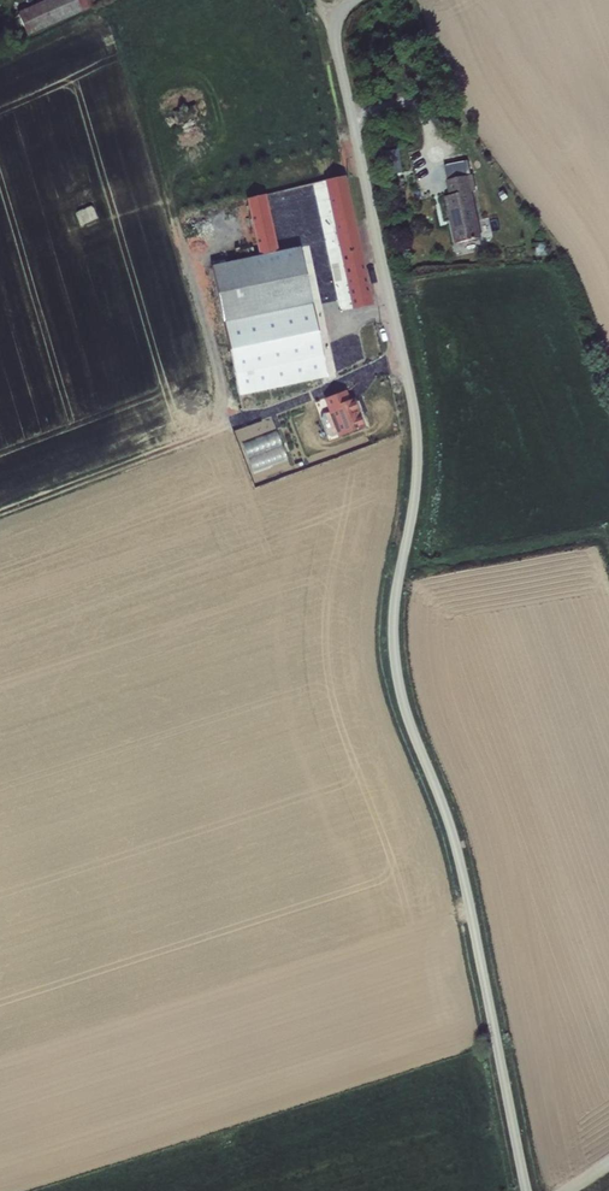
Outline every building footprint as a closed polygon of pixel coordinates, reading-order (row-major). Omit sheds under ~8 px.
[(30,12),(62,0),(26,0),(30,12)] [(332,170),(314,175),(344,300),(363,296),(332,170)] [(451,222),(456,248),(475,244),(464,198),(470,196),(467,182),(442,187),(445,202),(440,203),(445,224),(451,222)] [(254,259),(272,254),(256,190),(238,195),(254,259)] [(80,224),(96,219),(92,207),(76,212),(80,224)] [(272,254),(254,259),(218,267),(231,316),(301,297),(288,250),(272,254)] [(235,332),(238,344),(245,374),(249,387),(322,368),(309,313),(235,332)] [(245,374),(238,344),(223,347),(231,378),(245,374)] [(359,416),(355,406),(324,416),(338,455),(364,445),(355,417),(359,416)]
